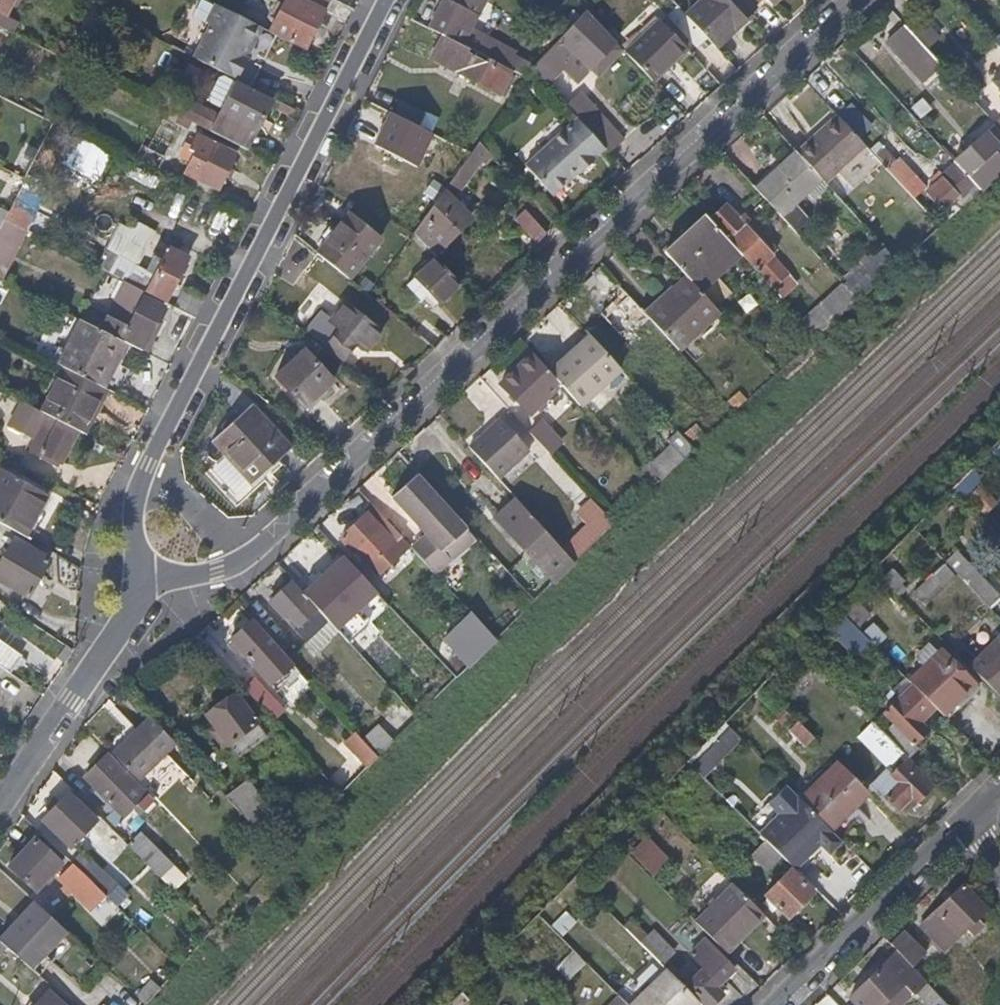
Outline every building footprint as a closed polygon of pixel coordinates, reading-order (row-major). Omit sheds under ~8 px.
[(14,0),(0,0),(0,14),(6,17),(14,0)] [(328,0),(283,0),(283,1),(280,6),(269,28),(304,47),(306,43),(328,0)] [(483,0),(440,0),(432,17),(427,27),(434,31),(442,35),(459,43),(468,48),(486,57),(504,67),(523,77),(529,66),(516,59),(506,54),(508,49),(494,42),(474,32),(468,29),(471,22),(482,2),(483,0)] [(758,0),(701,0),(697,4),(684,16),(701,34),(714,47),(721,40),(729,33),(727,32),(733,26),(741,18),(749,11),(752,8),(751,7),(758,0)] [(246,56),(262,28),(238,16),(213,3),(204,22),(188,53),(213,66),(230,74),(240,55),(245,59),(246,56)] [(99,35),(111,13),(98,6),(87,29),(99,35)] [(566,31),(584,11),(585,11),(586,9),(584,8),(580,8),(573,15),(572,14),(561,26),(566,31)] [(601,46),(609,37),(607,35),(594,21),(585,11),(584,11),(566,31),(565,32),(549,50),(534,65),(548,77),(552,73),(560,65),(568,57),(575,50),(585,59),(592,53),(601,46)] [(129,26),(111,15),(106,27),(123,36),(129,26)] [(937,37),(928,29),(915,15),(903,25),(909,31),(922,45),(925,49),(937,37)] [(560,28),(549,20),(543,27),(554,35),(560,28)] [(685,47),(672,33),(659,20),(634,44),(624,53),(650,80),(654,76),(671,60),(685,47)] [(941,66),(938,62),(927,50),(925,49),(922,45),(909,31),(903,25),(889,39),(885,42),(892,49),(903,61),(901,62),(907,68),(908,67),(916,75),(923,83),(941,66)] [(493,65),(473,55),(467,51),(468,48),(459,43),(442,35),(434,48),(429,58),(435,62),(448,68),(446,73),(454,77),(457,72),(466,77),(482,84),(499,93),(503,85),(509,74),(493,65)] [(596,60),(603,55),(608,50),(615,43),(609,37),(601,46),(592,53),(585,59),(591,66),(596,60)] [(580,64),(585,59),(575,50),(568,57),(560,65),(569,73),(572,71),(580,64)] [(236,78),(245,59),(240,55),(230,74),(236,78)] [(548,88),(535,73),(525,84),(538,98),(548,88)] [(256,128),(270,100),(242,85),(222,75),(204,110),(198,121),(196,124),(198,125),(207,130),(215,133),(228,140),(242,148),(245,149),(256,128)] [(576,98),(568,89),(558,99),(566,107),(576,98)] [(604,121),(590,105),(580,94),(576,98),(566,107),(575,118),(576,119),(590,134),(604,121)] [(416,111),(409,108),(395,101),(386,95),(380,107),(385,110),(402,118),(411,123),(414,116),(416,111)] [(198,121),(204,110),(184,100),(177,96),(170,107),(178,111),(194,119),(198,121)] [(291,107),(276,99),(272,106),(287,115),(291,107)] [(824,180),(864,144),(837,114),(797,150),(822,178),(823,178),(824,180)] [(593,161),(605,150),(590,134),(576,119),(575,118),(552,141),(534,158),(529,163),(521,171),(528,178),(545,196),(549,201),(557,192),(569,182),(567,181),(575,173),(579,177),(587,168),(594,162),(593,161)] [(622,140),(604,121),(590,134),(605,150),(608,153),(622,140)] [(985,159),(999,144),(999,129),(996,125),(986,135),(983,132),(972,143),(967,147),(953,160),(954,162),(973,182),(979,189),(984,184),(990,178),(996,173),(997,172),(985,159)] [(223,172),(233,153),(213,143),(195,133),(181,162),(185,165),(183,169),(188,172),(210,184),(215,186),(223,172)] [(170,147),(147,134),(143,143),(151,148),(166,156),(170,147)] [(72,138),(56,182),(89,195),(106,151),(72,138)] [(967,147),(972,143),(968,138),(963,143),(967,147)] [(457,170),(469,153),(441,139),(431,155),(436,158),(447,164),(451,167),(457,170)] [(894,161),(876,141),(869,147),(887,167),(894,161)] [(492,157),(484,148),(480,143),(478,142),(469,153),(479,161),(484,166),(492,157)] [(166,156),(151,148),(143,143),(141,147),(136,157),(146,162),(157,168),(159,169),(166,156)] [(755,188),(797,150),(792,145),(750,183),(755,188)] [(780,216),(822,178),(797,150),(755,188),(780,216)] [(461,187),(479,161),(469,153),(457,170),(444,188),(442,190),(452,199),(461,187)] [(958,196),(973,182),(954,162),(940,175),(942,177),(935,184),(925,194),(939,209),(956,193),(958,196)] [(444,188),(457,170),(451,167),(447,164),(442,171),(436,179),(432,186),(440,193),(442,190),(444,188)] [(940,175),(938,173),(932,180),(935,184),(942,177),(940,175)] [(461,230),(468,222),(459,214),(445,201),(439,195),(431,205),(418,225),(411,233),(415,236),(421,242),(432,253),(435,256),(440,251),(453,238),(461,230)] [(898,248),(924,224),(905,203),(887,220),(892,226),(879,239),(887,248),(897,260),(902,254),(898,248)] [(774,248),(741,212),(736,216),(725,204),(717,212),(708,219),(740,255),(778,297),(795,281),(769,253),(774,248)] [(545,234),(529,217),(523,211),(513,221),(522,229),(535,243),(545,234)] [(362,263),(379,241),(348,215),(328,241),(317,254),(321,256),(338,271),(349,280),(362,263)] [(700,293),(740,255),(708,219),(707,218),(666,255),(684,275),(700,293)] [(115,226),(106,251),(140,263),(149,238),(115,226)] [(174,281),(186,258),(170,250),(162,245),(155,258),(152,258),(146,270),(148,272),(147,275),(141,285),(144,287),(156,294),(166,299),(174,281)] [(856,300),(899,261),(897,260),(887,248),(844,287),(856,300)] [(458,282),(446,270),(435,257),(435,256),(428,263),(419,271),(415,275),(412,278),(419,284),(427,292),(433,300),(437,303),(442,298),(448,292),(458,282)] [(132,282),(139,271),(122,261),(116,273),(132,282)] [(141,285),(147,275),(139,271),(132,282),(131,284),(143,290),(144,287),(141,285)] [(717,312),(700,293),(684,275),(644,312),(648,317),(678,350),(717,312)] [(160,309),(164,301),(159,298),(144,290),(143,290),(131,284),(126,281),(123,279),(117,291),(109,306),(104,316),(108,318),(113,320),(123,325),(128,328),(145,337),(152,325),(160,309)] [(815,337),(856,300),(844,287),(842,284),(800,321),(815,337)] [(621,345),(650,327),(630,296),(601,314),(621,345)] [(384,337),(378,333),(369,326),(356,316),(348,310),(346,308),(341,315),(332,326),(341,332),(330,347),(335,352),(341,357),(347,362),(348,363),(353,357),(361,347),(364,350),(371,355),(376,348),(382,339),(384,337)] [(116,336),(123,325),(113,320),(108,318),(102,329),(116,336)] [(442,334),(421,318),(411,331),(433,348),(442,334)] [(119,355),(126,343),(116,338),(91,325),(82,320),(67,348),(58,363),(65,367),(76,373),(102,387),(105,384),(110,374),(119,355)] [(145,337),(128,328),(123,325),(116,336),(127,341),(139,348),(145,337)] [(330,347),(341,332),(332,326),(321,341),(330,347)] [(620,367),(587,331),(547,368),(555,377),(561,383),(580,405),(620,367)] [(330,380),(318,367),(307,354),(303,349),(294,358),(282,368),(274,376),(302,407),(319,391),(330,380)] [(541,401),(561,383),(555,377),(547,368),(532,352),(500,382),(508,391),(528,413),(536,406),(541,401)] [(90,412),(97,398),(102,387),(76,373),(65,367),(62,374),(50,399),(43,413),(75,430),(84,434),(85,432),(91,421),(94,415),(90,412)] [(102,405),(109,390),(102,387),(97,398),(90,412),(94,415),(96,416),(102,405)] [(540,409),(545,404),(541,401),(536,406),(540,409)] [(278,439),(259,418),(248,406),(232,422),(213,440),(220,448),(237,467),(253,483),(265,471),(282,456),(288,449),(278,439)] [(67,446),(75,430),(43,413),(37,425),(26,449),(33,453),(57,465),(67,446)] [(527,449),(499,417),(468,446),(471,450),(496,477),(527,449)] [(560,441),(541,420),(529,431),(531,434),(536,439),(543,447),(548,452),(548,453),(560,441)] [(662,473),(690,447),(675,431),(667,439),(672,444),(652,462),(662,473)] [(991,455),(999,465),(999,446),(991,455)] [(991,455),(982,465),(991,473),(997,468),(999,466),(999,465),(991,455)] [(46,495),(36,489),(16,477),(1,469),(0,471),(0,513),(5,516),(28,528),(35,515),(46,495)] [(469,534),(415,475),(393,497),(406,511),(426,534),(411,548),(435,574),(468,543),(473,538),(469,534)] [(656,481),(651,476),(647,479),(652,485),(656,481)] [(535,519),(512,494),(492,513),(515,538),(535,519)] [(572,560),(611,522),(590,499),(574,514),(584,525),(568,540),(560,547),(570,558),(572,560)] [(365,515),(374,506),(370,502),(362,511),(365,515)] [(400,551),(407,544),(376,509),(374,506),(365,515),(340,537),(352,551),(354,548),(358,552),(370,566),(374,571),(375,573),(382,566),(400,551)] [(560,547),(535,519),(515,538),(535,561),(544,552),(548,556),(551,559),(562,570),(570,562),(569,561),(569,560),(569,559),(570,558),(560,547)] [(45,565),(48,560),(37,554),(23,545),(13,539),(0,560),(0,579),(6,582),(21,591),(27,595),(34,584),(45,565)] [(314,601),(346,572),(326,549),(294,579),(314,601)] [(539,565),(548,556),(544,552),(535,561),(539,565)] [(562,570),(551,559),(548,564),(558,574),(562,570)] [(942,566),(913,596),(926,609),(955,578),(942,566)] [(390,589),(375,573),(374,571),(365,579),(368,582),(375,590),(382,598),(390,589)] [(308,638),(327,619),(291,579),(271,597),(284,611),(287,608),(294,615),(290,619),(308,638)] [(999,602),(979,580),(970,589),(978,598),(991,611),(999,602)] [(360,615),(340,593),(323,610),(334,621),(344,631),(360,615)] [(261,672),(281,652),(251,619),(230,638),(241,650),(251,662),(261,672)] [(317,647),(336,629),(327,619),(308,638),(317,647)] [(490,634),(482,625),(476,619),(448,645),(463,660),(490,634)] [(829,634),(854,659),(868,645),(844,620),(829,634)] [(983,649),(967,665),(976,673),(987,685),(994,693),(999,697),(999,696),(999,633),(983,649)] [(8,648),(0,643),(0,668),(9,674),(11,671),(14,665),(18,659),(20,657),(18,656),(8,648)] [(971,683),(939,649),(908,680),(911,684),(922,695),(933,706),(941,714),(957,697),(970,684),(971,683)] [(898,697),(911,684),(908,680),(903,676),(890,689),(894,693),(898,697)] [(283,710),(254,677),(243,686),(273,719),(283,710)] [(933,706),(922,695),(911,684),(898,697),(892,703),(884,711),(893,722),(913,741),(925,729),(917,722),(933,706)] [(962,701),(975,689),(970,684),(957,697),(962,701)] [(261,739),(270,730),(266,726),(257,716),(248,707),(236,693),(218,708),(210,716),(212,718),(217,723),(216,727),(216,730),(216,733),(217,735),(220,738),(223,740),(225,742),(228,743),(230,743),(232,741),(239,747),(245,753),(249,750),(261,739)] [(892,703),(898,697),(894,693),(889,699),(892,703)] [(139,781),(176,745),(149,716),(128,737),(111,754),(139,781)] [(376,754),(393,737),(379,721),(361,738),(364,741),(376,754)] [(913,741),(893,722),(889,727),(884,732),(895,742),(907,755),(917,744),(913,741)] [(907,755),(895,742),(884,732),(879,728),(871,738),(890,756),(899,765),(891,775),(885,769),(872,782),(883,795),(895,807),(901,800),(909,806),(916,799),(926,789),(931,784),(926,778),(916,768),(907,759),(909,757),(907,755)] [(364,741),(361,738),(353,730),(343,741),(353,752),(364,741)] [(704,779),(737,744),(726,733),(693,769),(704,779)] [(365,766),(376,754),(364,741),(353,752),(365,766)] [(146,794),(106,754),(84,777),(93,786),(89,791),(109,811),(105,815),(115,825),(146,794)] [(854,804),(867,792),(855,779),(838,762),(825,775),(813,787),(800,799),(811,811),(824,824),(831,831),(841,820),(850,811),(848,810),(854,804)] [(70,788),(53,771),(45,784),(60,800),(67,792),(70,788)] [(824,824),(811,811),(800,799),(797,797),(788,787),(775,775),(757,793),(768,804),(748,823),(754,829),(765,839),(771,846),(777,851),(784,859),(790,865),(793,868),(813,848),(811,847),(815,842),(828,853),(840,840),(831,831),(824,824)] [(273,814),(248,785),(230,802),(257,831),(273,814)] [(96,814),(70,788),(67,792),(92,819),(96,814)] [(92,819),(67,792),(60,800),(57,802),(53,798),(47,805),(50,808),(40,821),(67,847),(94,820),(92,819)] [(183,876),(139,833),(128,845),(170,888),(183,876)] [(652,875),(666,861),(644,838),(629,853),(652,875)] [(58,862),(33,839),(6,866),(31,889),(58,862)] [(112,880),(81,850),(69,862),(100,893),(112,880)] [(99,893),(67,863),(53,879),(62,887),(59,892),(63,895),(66,898),(70,894),(85,908),(99,893)] [(811,892),(789,869),(764,894),(786,917),(811,892)] [(762,914),(756,908),(743,894),(733,883),(694,922),(698,926),(705,933),(717,945),(724,952),(746,930),(762,914)] [(965,926),(984,908),(961,883),(934,910),(935,911),(920,925),(939,944),(953,929),(958,933),(965,926)] [(55,921),(31,898),(0,934),(0,942),(6,947),(21,960),(32,947),(55,921)] [(645,934),(628,919),(622,925),(633,936),(638,941),(645,934)] [(664,944),(650,930),(645,934),(638,941),(639,942),(650,952),(660,962),(671,951),(664,944)] [(923,952),(914,943),(901,930),(896,935),(888,943),(895,950),(898,953),(899,954),(900,952),(912,964),(916,960),(923,952)] [(716,954),(699,939),(686,953),(697,963),(702,968),(716,954)] [(29,968),(40,954),(32,947),(21,960),(29,968)] [(568,978),(584,962),(571,949),(555,965),(568,978)] [(889,962),(898,953),(895,950),(885,960),(878,967),(882,970),(889,962)] [(923,979),(922,977),(914,969),(899,954),(898,953),(889,962),(882,970),(887,975),(898,985),(901,982),(909,989),(911,991),(914,987),(916,986),(923,979)] [(732,968),(716,954),(702,968),(694,976),(685,984),(706,1004),(709,1004),(721,992),(714,986),(732,968)] [(916,968),(921,964),(916,960),(912,964),(916,968)] [(694,976),(702,968),(697,963),(689,972),(694,976)] [(898,985),(887,975),(882,970),(878,967),(868,977),(856,989),(845,999),(839,1004),(879,1004),(886,997),(898,985)] [(688,990),(678,981),(666,969),(643,993),(631,1004),(691,1004),(697,999),(688,990)] [(947,1003),(935,990),(923,979),(916,986),(914,987),(911,991),(922,999),(928,1004),(945,1004),(947,1003)] [(909,989),(901,982),(898,985),(886,997),(879,1004),(894,1004),(897,1002),(909,989)] [(46,991),(34,1004),(63,1004),(46,991)]
